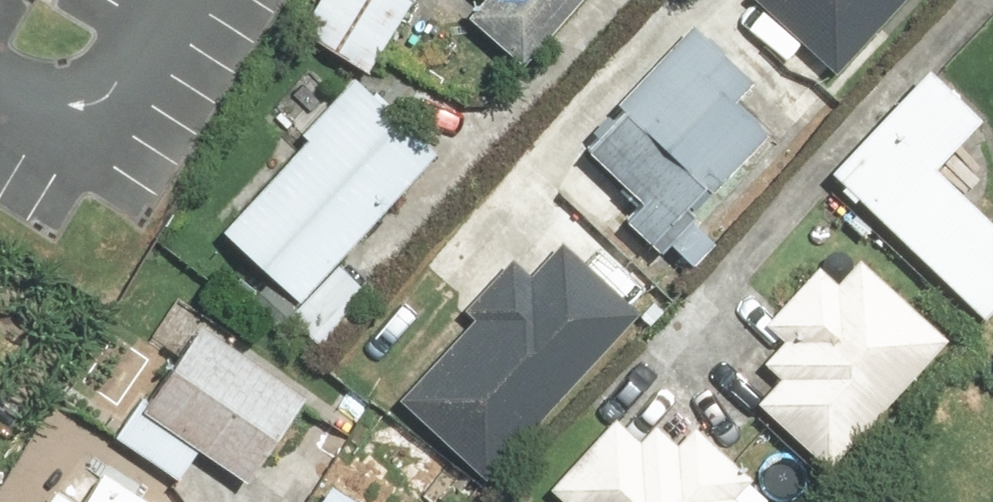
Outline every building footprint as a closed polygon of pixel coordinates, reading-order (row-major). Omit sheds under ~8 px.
[(290,35),(359,80),(408,4),(401,0),(312,0),(290,35)] [(458,15),(515,67),(576,0),(472,0),(458,15)] [(810,49),(856,0),(758,0),(810,49)] [(745,85),(680,26),(567,150),(578,160),(558,182),(646,261),(660,246),(686,269),(708,245),(682,222),(760,137),(725,106),(745,85)] [(818,173),(971,320),(992,298),(992,241),(922,172),(970,123),(916,71),(818,173)] [(352,84),(203,240),(256,290),(251,295),(309,350),(361,296),(328,264),(430,157),(352,84)] [(534,224),(379,396),(464,471),(618,299),(534,224)] [(808,470),(928,340),(850,268),(822,298),(801,278),(744,339),(765,359),(730,398),(808,470)] [(294,398),(189,328),(136,407),(131,403),(106,440),(170,482),(188,455),(235,486),(294,398)] [(540,490),(553,501),(759,501),(684,430),(669,444),(648,423),(630,441),(608,420),(540,490)] [(132,497),(140,484),(104,461),(78,501),(140,501),(132,497)] [(316,491),(309,501),(335,501),(316,491)] [(46,492),(39,501),(61,501),(46,492)]
